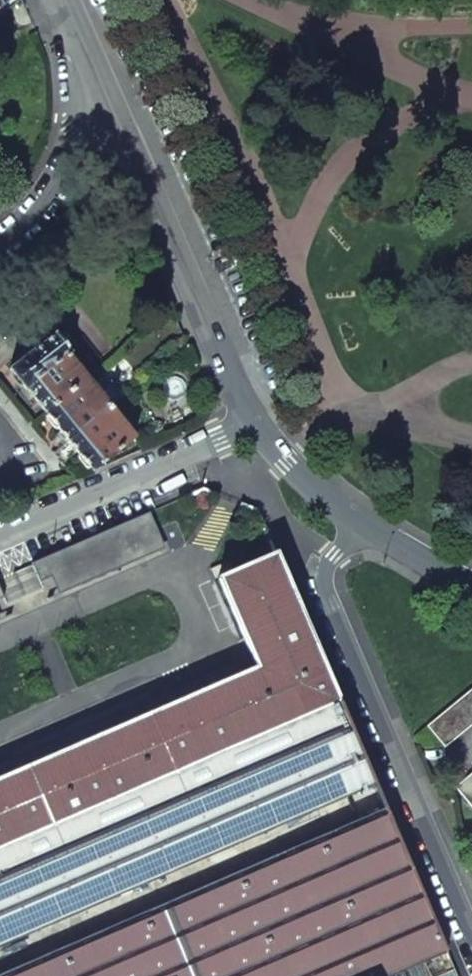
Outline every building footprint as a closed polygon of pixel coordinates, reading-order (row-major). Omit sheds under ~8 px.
[(15,0),(0,0),(0,12),(15,0)] [(26,390),(45,413),(86,380),(67,356),(71,353),(56,334),(31,353),(31,352),(9,370),(25,390),(26,390)] [(45,413),(68,442),(110,409),(86,380),(45,413)] [(68,442),(93,472),(135,439),(110,409),(68,442)] [(54,574),(62,591),(164,547),(150,514),(35,563),(42,579),(54,574)] [(446,950),(275,553),(217,578),(256,668),(0,778),(0,975),(386,975),(446,950)] [(427,732),(445,753),(471,731),(471,694),(427,732)] [(471,812),(471,779),(455,793),(471,812)]
